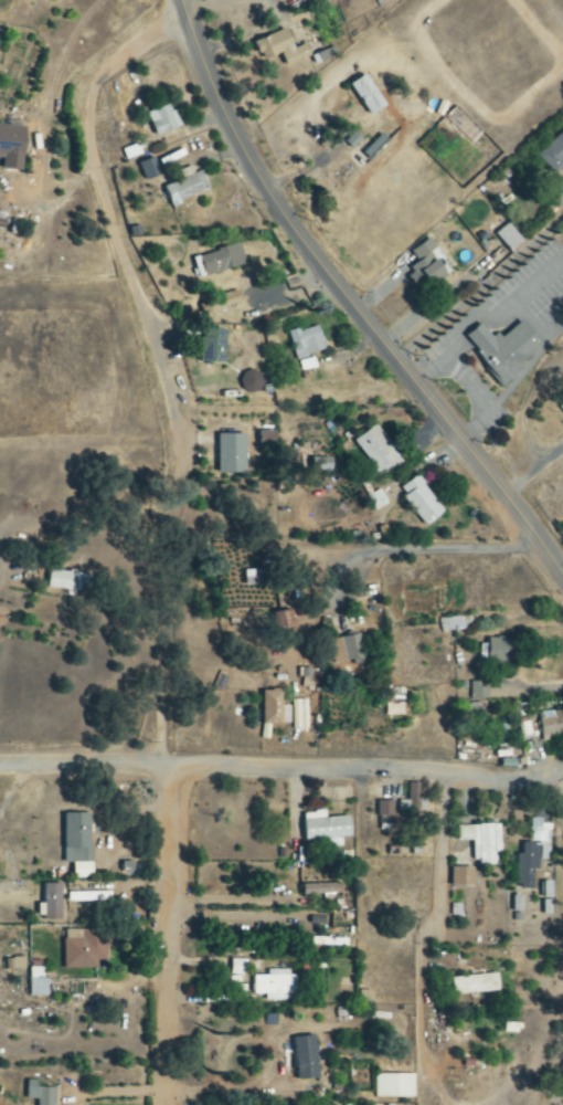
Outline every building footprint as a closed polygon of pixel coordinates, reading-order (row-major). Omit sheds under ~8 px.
[(254,42),(262,62),(281,54),(286,67),(311,57),(306,44),(295,48),(287,29),(254,42)] [(337,57),(335,48),(312,54),(314,63),(337,57)] [(147,114),(156,137),(181,128),(172,104),(147,114)] [(3,156),(3,171),(24,171),(25,125),(0,125),(0,156),(3,156)] [(553,173),(562,163),(562,133),(537,156),(553,173)] [(139,163),(145,182),(161,177),(155,158),(139,163)] [(163,187),(171,206),(210,191),(202,172),(195,174),(192,167),(179,172),(183,180),(163,187)] [(509,252),(521,241),(506,224),(494,235),(509,252)] [(411,250),(418,264),(407,269),(417,288),(447,272),(438,254),(439,253),(432,240),(411,250)] [(246,268),(242,247),(194,255),(198,276),(246,268)] [(242,303),(237,290),(206,301),(211,314),(242,303)] [(502,384),(545,348),(522,320),(496,341),(482,324),(464,339),(502,384)] [(326,351),(318,324),(288,333),(295,360),(326,351)] [(226,364),(226,330),(201,330),(200,363),(226,364)] [(355,441),(379,477),(402,461),(378,426),(355,441)] [(275,432),(259,432),(260,448),(275,448),(275,432)] [(219,475),(246,474),(245,435),(218,436),(219,475)] [(400,489),(423,527),(444,515),(420,476),(400,489)] [(48,588),(87,594),(89,576),(51,570),(48,588)] [(340,650),(342,662),(364,659),(361,635),(337,639),(339,650),(340,650)] [(487,663),(511,663),(512,640),(488,639),(487,663)] [(320,671),(300,670),(300,688),(320,688),(320,671)] [(488,700),(488,683),(470,682),(470,700),(488,700)] [(263,726),(291,726),(291,706),(283,706),(283,691),(262,691),(263,726)] [(542,740),(562,739),(562,711),(541,712),(542,740)] [(392,802),(377,802),(378,824),(393,824),(392,802)] [(91,814),(63,815),(64,864),(72,863),(72,879),(91,879),(91,814)] [(342,848),(341,839),(351,838),(350,818),(304,820),(305,841),(328,840),(329,848),(342,848)] [(533,889),(533,870),(539,870),(539,861),(549,861),(550,825),(541,825),(541,819),(532,819),(531,844),(522,844),(522,855),(517,855),(516,889),(533,889)] [(458,841),(473,842),(472,865),(495,866),(496,853),(500,853),(501,827),(458,825),(458,841)] [(451,887),(474,888),(475,869),(452,869),(451,887)] [(553,882),(543,882),(543,916),(552,916),(553,882)] [(302,885),(302,896),(342,894),(341,883),(302,885)] [(61,920),(61,884),(42,884),(42,904),(37,904),(37,920),(61,920)] [(65,894),(66,904),(107,903),(106,893),(65,894)] [(64,970),(97,969),(97,962),(108,962),(107,930),(63,931),(64,970)] [(4,971),(25,970),(24,958),(3,959),(4,971)] [(230,975),(244,975),(245,960),(231,960),(230,975)] [(29,997),(47,997),(48,979),(42,979),(43,968),(29,968),(29,997)] [(266,972),(266,976),(252,976),(252,996),(264,996),(264,1001),(286,1001),(286,995),(295,995),(295,971),(266,972)] [(462,998),(500,992),(497,973),(456,980),(458,990),(461,989),(462,998)] [(321,1079),(314,1036),(293,1040),(300,1082),(321,1079)] [(415,1076),(375,1076),(375,1099),(414,1099),(415,1076)] [(37,1089),(38,1081),(26,1081),(25,1100),(35,1101),(35,1104),(55,1104),(56,1089),(37,1089)]
